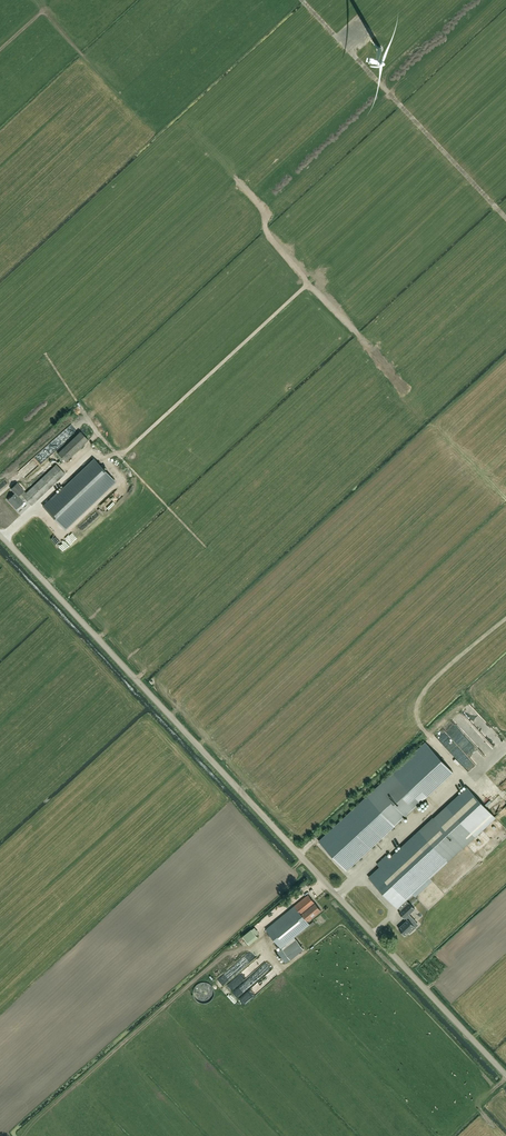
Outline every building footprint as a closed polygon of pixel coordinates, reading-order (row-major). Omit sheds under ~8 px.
[(73,423),(48,448),(52,451),(77,427),(73,423)] [(80,431),(57,453),(65,462),(88,440),(80,431)] [(94,458),(43,506),(65,528),(115,481),(94,458)] [(23,501),(25,499),(31,505),(65,473),(56,464),(26,492),(24,491),(25,490),(17,483),(10,489),(14,493),(7,500),(16,509),(23,501)] [(445,729),(458,742),(465,735),(452,721),(445,729)] [(446,745),(462,760),(467,754),(452,739),(446,745)] [(425,742),(319,841),(346,871),(453,772),(425,742)] [(494,817),(467,787),(390,859),(386,855),(377,864),(380,867),(369,878),(397,907),(494,817)] [(296,939),(294,937),(296,935),(309,924),(307,921),(321,910),(308,894),(266,929),(281,948),(282,948),(277,952),(280,957),(278,958),(281,962),(283,961),(285,963),(290,959),(283,949),(295,940),(296,939)] [(409,903),(398,912),(404,919),(405,918),(407,920),(398,928),(405,935),(408,932),(410,933),(415,928),(414,927),(414,926),(412,924),(416,921),(409,914),(415,909),(409,903)] [(257,933),(259,931),(256,925),(243,934),(249,943),(259,936),(257,933)] [(283,949),(290,959),(302,950),(295,940),(283,949)] [(232,989),(243,981),(248,984),(252,981),(253,980),(258,977),(268,965),(265,960),(267,958),(262,954),(256,958),(249,966),(239,972),(237,975),(235,976),(233,978),(228,982),(227,983),(230,987),(232,989)] [(211,976),(218,972),(219,975),(224,972),(220,965),(209,971),(211,976)] [(272,965),(241,998),(247,1003),(278,971),(272,965)] [(222,984),(228,978),(224,973),(218,980),(222,984)]
